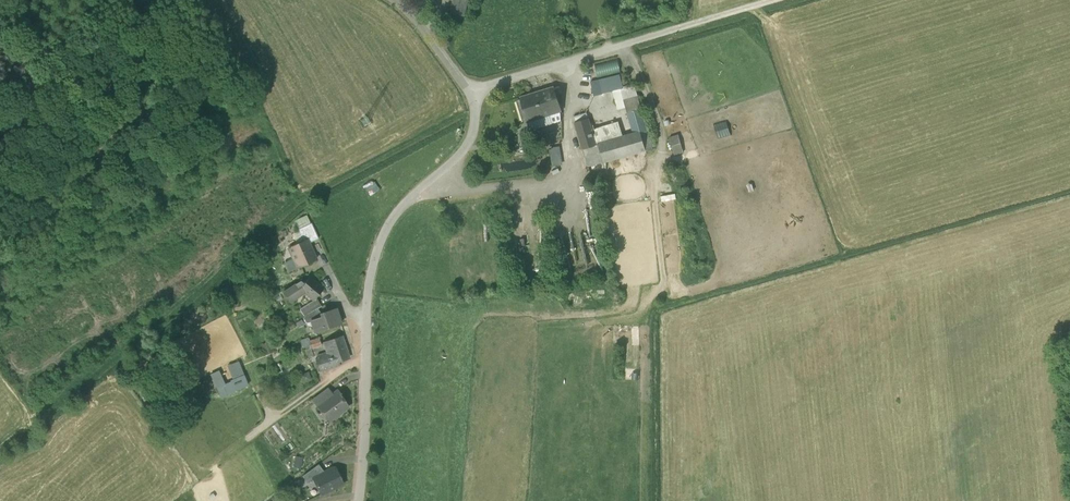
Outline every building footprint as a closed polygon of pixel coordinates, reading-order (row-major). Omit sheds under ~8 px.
[(462,16),(466,0),(451,0),(448,13),(462,16)] [(597,79),(617,74),(621,73),(618,59),(594,65),(597,79)] [(612,91),(621,89),(617,74),(597,79),(587,81),(591,97),(612,91)] [(634,85),(621,89),(627,109),(628,109),(628,108),(640,105),(634,85)] [(524,120),(528,120),(561,109),(555,88),(521,99),(518,102),(524,120)] [(618,112),(627,109),(621,89),(612,91),(618,112)] [(641,133),(648,131),(640,105),(628,108),(628,109),(627,109),(635,135),(641,133)] [(562,121),(561,109),(528,120),(531,130),(532,130),(562,121)] [(574,117),(576,123),(587,120),(585,113),(574,117)] [(591,130),(587,120),(576,123),(583,149),(595,145),(591,130)] [(562,121),(532,130),(535,140),(562,131),(562,121)] [(598,145),(623,138),(619,122),(591,130),(595,145),(598,145)] [(684,153),(676,129),(666,132),(674,156),(684,153)] [(648,131),(641,133),(646,152),(653,150),(648,131)] [(598,145),(603,163),(646,152),(641,133),(635,135),(623,138),(598,145)] [(595,145),(583,149),(589,167),(603,163),(598,145),(595,145)] [(635,190),(635,201),(648,200),(648,189),(635,190)] [(675,194),(660,196),(661,203),(676,200),(675,194)] [(668,207),(659,208),(660,221),(669,220),(668,207)] [(298,229),(311,224),(307,215),(294,221),(298,229)] [(307,240),(309,244),(319,239),(311,223),(311,224),(298,229),(297,230),(298,231),(303,241),(303,242),(307,240)] [(670,237),(669,229),(662,229),(662,238),(670,237)] [(303,241),(298,231),(292,234),(296,244),(303,241)] [(293,258),(298,268),(316,260),(309,244),(307,240),(303,242),(289,248),(293,258)] [(664,253),(673,253),(672,240),(663,240),(664,253)] [(288,273),(298,268),(293,258),(284,263),(288,273)] [(300,282),(291,288),(297,298),(304,294),(313,301),(315,298),(323,289),(309,278),(303,284),(300,282)] [(233,298),(232,288),(222,289),(223,299),(233,298)] [(291,302),(297,298),(291,288),(285,292),(291,302)] [(300,309),(305,317),(318,309),(320,307),(317,301),(312,305),(310,303),(300,309)] [(321,314),(318,309),(305,317),(303,318),(306,324),(311,322),(311,321),(322,318),(321,314)] [(311,322),(315,332),(341,324),(336,309),(321,314),(322,318),(311,321),(311,322)] [(311,345),(309,342),(308,338),(301,341),(304,348),(311,345)] [(334,354),(337,362),(338,361),(349,358),(343,338),(324,344),(327,353),(318,355),(319,359),(334,354)] [(309,342),(311,345),(312,348),(321,345),(319,339),(309,342)] [(274,353),(270,342),(261,345),(265,356),(274,353)] [(311,349),(312,348),(311,345),(304,348),(308,359),(314,357),(311,349)] [(316,359),(320,371),(339,365),(338,361),(337,362),(334,354),(319,359),(316,359)] [(228,365),(230,370),(240,367),(238,362),(228,365)] [(230,370),(234,380),(243,376),(240,367),(230,370)] [(232,382),(225,384),(219,371),(211,375),(222,398),(236,392),(235,391),(248,386),(243,376),(234,380),(231,381),(232,382)] [(312,381),(309,371),(300,375),(304,384),(312,381)] [(313,401),(318,407),(332,396),(328,390),(313,401)] [(328,421),(329,422),(333,419),(336,419),(339,416),(340,413),(348,407),(342,400),(343,399),(338,392),(332,396),(318,407),(323,413),(329,420),(328,421)] [(303,458),(295,457),(294,468),(302,468),(303,458)] [(303,476),(307,483),(314,480),(313,479),(325,473),(319,464),(303,476)] [(314,480),(321,495),(343,484),(335,468),(325,473),(313,479),(314,480)]
